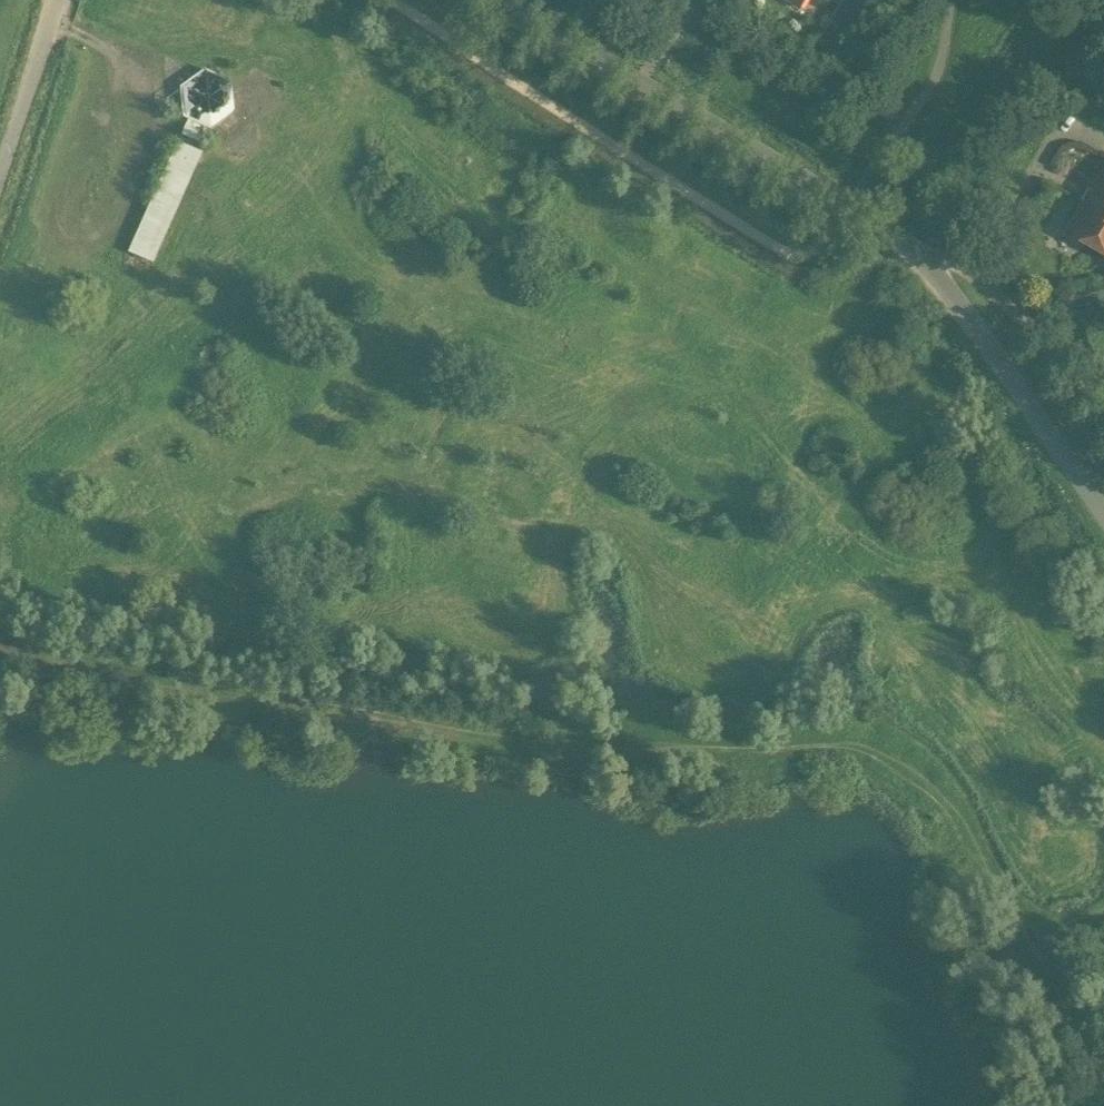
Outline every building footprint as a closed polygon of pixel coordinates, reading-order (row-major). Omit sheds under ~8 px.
[(799,9),(805,0),(785,0),(799,9)] [(854,0),(844,0),(839,9),(852,18),(861,5),(854,0)] [(239,105),(206,63),(171,90),(203,132),(239,105)] [(171,140),(127,253),(152,263),(197,150),(171,140)] [(1065,233),(1103,255),(1103,165),(1065,233)]
